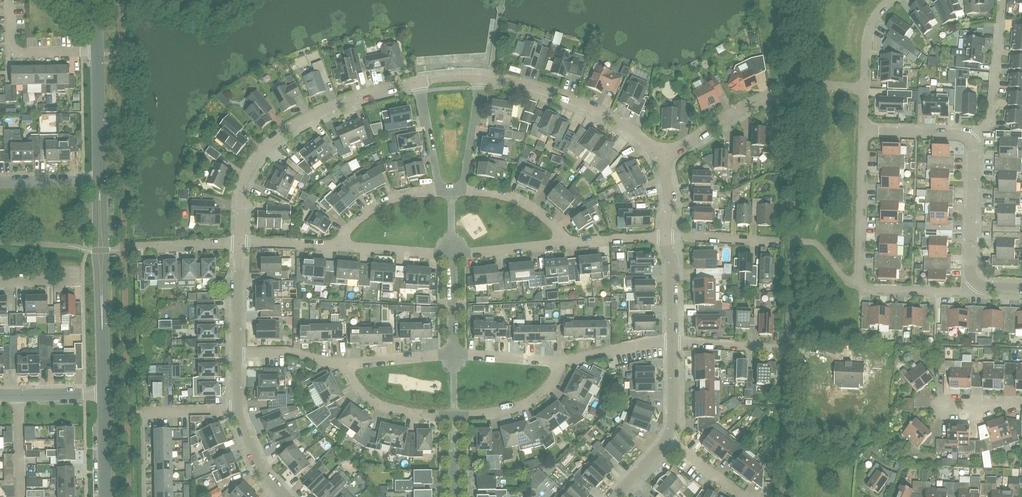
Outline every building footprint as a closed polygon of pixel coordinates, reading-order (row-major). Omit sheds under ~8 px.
[(915,14),(910,18),(923,35),(933,28),(929,24),(936,19),(922,0),(917,4),(915,4),(912,7),(912,8),(911,9),(915,14)] [(942,1),(935,4),(944,24),(956,19),(954,14),(961,11),(956,0),(942,0),(942,1)] [(966,14),(979,13),(979,7),(980,5),(987,5),(987,0),(965,0),(966,14)] [(898,44),(909,51),(918,58),(922,53),(917,50),(909,39),(905,36),(911,28),(894,16),(887,27),(891,30),(887,36),(898,44)] [(1021,39),(1021,21),(1020,21),(1020,27),(1015,27),(1015,32),(1013,32),(1014,39),(1021,39)] [(964,50),(982,51),(982,47),(985,47),(985,39),(973,38),(973,32),(961,31),(960,37),(965,37),(964,50)] [(526,58),(524,65),(535,68),(537,63),(543,65),(548,50),(542,48),(542,47),(541,47),(542,42),(527,37),(526,42),(525,42),(520,56),(526,58)] [(1014,39),(1012,45),(1013,46),(1013,51),(1018,51),(1017,57),(1013,57),(1021,58),(1021,39),(1014,39)] [(386,67),(386,70),(386,71),(402,67),(397,44),(381,48),(383,54),(365,57),(368,71),(386,67)] [(879,68),(903,69),(904,56),(906,56),(909,51),(898,44),(894,50),(894,56),(882,56),(882,59),(880,59),(879,64),(879,68)] [(357,79),(355,72),(362,71),(357,49),(344,52),(346,60),(336,62),(338,69),(333,70),(335,80),(340,79),(341,83),(345,82),(346,85),(354,83),(353,80),(357,79)] [(551,73),(564,77),(565,73),(568,74),(570,73),(581,76),(587,57),(574,53),(573,57),(569,56),(568,51),(562,49),(559,52),(557,52),(551,73)] [(956,56),(955,67),(970,69),(970,63),(983,64),(984,56),(982,56),(982,51),(964,50),(964,56),(956,56)] [(738,73),(733,75),(732,75),(728,85),(732,87),(732,89),(737,91),(738,89),(743,91),(747,89),(746,88),(750,86),(751,87),(757,84),(752,74),(754,73),(761,72),(758,57),(751,58),(745,61),(750,70),(742,73),(738,72),(738,73)] [(1016,69),(1016,75),(1011,75),(1021,76),(1021,58),(1013,57),(1012,57),(1010,64),(1012,64),(1012,69),(1016,69)] [(310,75),(304,77),(311,96),(325,91),(323,83),(327,81),(320,63),(311,66),(313,72),(311,73),(309,74),(310,75)] [(594,71),(587,86),(602,93),(605,87),(607,88),(607,89),(614,92),(621,78),(610,74),(611,72),(602,68),(601,65),(597,64),(595,65),(593,68),(594,71)] [(34,68),(34,85),(41,85),(42,94),(46,94),(46,67),(34,68)] [(46,67),(46,94),(51,94),(50,85),(57,85),(57,67),(46,67)] [(57,67),(57,85),(57,91),(65,90),(65,89),(75,89),(75,76),(69,76),(69,67),(57,67)] [(5,85),(5,89),(6,102),(16,102),(16,90),(16,86),(23,86),(23,68),(11,68),(11,85),(5,85)] [(23,86),(23,94),(28,94),(28,86),(34,85),(34,68),(23,68),(23,86)] [(893,89),(908,89),(908,77),(903,77),(903,69),(879,68),(878,72),(879,78),(881,78),(881,82),(893,82),(893,89)] [(962,104),(962,113),(962,118),(969,118),(969,115),(976,116),(977,95),(966,95),(967,79),(966,79),(966,71),(956,70),(955,89),(955,104),(962,104)] [(1011,75),(1011,76),(1009,82),(1010,82),(1010,87),(1015,88),(1014,94),(1009,93),(1021,94),(1021,76),(1011,75)] [(640,102),(646,88),(648,83),(632,76),(629,81),(620,102),(631,107),(634,100),(640,102)] [(715,96),(720,93),(721,94),(722,94),(713,76),(704,81),(707,86),(693,93),(696,98),(696,102),(699,105),(702,110),(718,102),(715,96)] [(272,93),(283,112),(296,104),(293,99),(300,94),(294,84),(287,88),(285,86),(272,93)] [(919,88),(918,103),(924,103),(924,116),(932,116),(932,114),(936,114),(937,96),(930,96),(931,88),(919,88)] [(944,96),(937,96),(936,114),(941,114),(941,116),(949,116),(949,104),(955,104),(955,89),(944,89),(944,96)] [(260,129),(271,120),(265,113),(271,109),(257,91),(247,99),(253,106),(246,112),(260,129)] [(912,99),(912,91),(898,91),(897,98),(881,98),(881,101),(879,101),(879,100),(878,100),(878,110),(878,109),(880,109),(880,113),(888,113),(888,115),(895,115),(895,113),(903,113),(904,104),(908,104),(908,99),(912,99)] [(1009,93),(1009,94),(1007,100),(1009,101),(1008,106),(1021,107),(1021,113),(1021,94),(1009,93)] [(492,101),(490,115),(495,115),(494,124),(509,126),(513,104),(492,101)] [(687,102),(686,102),(676,102),(676,106),(671,106),(670,108),(670,109),(663,109),(662,129),(679,130),(679,121),(681,120),(686,120),(687,102)] [(383,120),(385,131),(407,127),(406,122),(411,121),(409,107),(389,111),(390,118),(383,120)] [(1019,131),(1021,131),(1021,113),(1008,111),(1008,112),(1006,118),(1007,119),(1007,124),(1012,124),(1011,131),(1019,131)] [(550,136),(559,117),(555,115),(554,114),(551,112),(549,113),(547,112),(541,125),(534,122),(533,126),(530,135),(539,140),(542,134),(543,135),(545,132),(551,134),(550,136)] [(242,128),(228,116),(221,124),(225,127),(216,137),(236,154),(247,141),(237,133),(242,128)] [(559,117),(550,136),(556,139),(554,142),(556,143),(553,148),(564,153),(567,149),(571,142),(563,138),(570,124),(568,123),(567,122),(564,120),(562,121),(558,119),(559,117)] [(359,119),(347,124),(355,143),(362,140),(365,147),(375,142),(371,129),(364,132),(359,119)] [(355,143),(347,124),(336,129),(341,142),(334,145),(340,157),(351,153),(348,146),(355,143)] [(513,131),(498,129),(488,127),(486,139),(483,139),(482,141),(480,143),(479,145),(479,148),(481,150),(481,152),(501,156),(504,138),(512,139),(513,131)] [(764,128),(752,127),(752,146),(752,152),(751,157),(758,157),(758,149),(763,149),(763,153),(770,153),(770,141),(764,141),(764,128)] [(405,130),(390,132),(392,143),(398,142),(400,151),(420,147),(417,134),(406,136),(405,130)] [(590,153),(599,141),(602,137),(601,137),(600,136),(600,134),(595,130),(593,131),(591,130),(583,140),(576,134),(571,142),(567,149),(578,158),(582,153),(585,149),(590,153)] [(1018,149),(1018,139),(1021,139),(1021,132),(996,131),(996,141),(1000,141),(1000,148),(1018,149)] [(33,154),(40,154),(40,150),(40,142),(40,135),(31,135),(28,139),(28,144),(22,144),(22,162),(33,161),(33,154)] [(40,142),(40,150),(46,150),(46,161),(58,161),(58,135),(57,135),(58,142),(53,142),(53,135),(40,135),(40,142)] [(70,149),(76,149),(76,136),(69,136),(69,135),(58,135),(58,161),(70,161),(70,149)] [(308,145),(320,160),(329,152),(332,156),(337,153),(331,142),(326,146),(325,146),(318,137),(308,145)] [(589,165),(601,174),(613,161),(605,155),(613,145),(611,143),(611,141),(606,137),(604,138),(602,137),(599,141),(590,153),(591,152),(596,156),(593,160),(589,165)] [(734,138),(733,157),(740,157),(740,163),(751,164),(751,157),(752,152),(745,152),(746,139),(734,138)] [(4,151),(0,151),(0,163),(4,163),(4,155),(11,155),(11,162),(22,162),(22,144),(22,139),(4,139),(4,151)] [(878,161),(905,162),(905,155),(901,155),(901,145),(891,145),(891,144),(885,143),(885,145),(883,144),(883,152),(879,151),(878,161)] [(320,160),(308,145),(298,152),(304,160),(304,162),(299,167),(305,173),(308,175),(313,171),(310,167),(320,160)] [(928,163),(954,164),(955,154),(950,154),(951,147),(949,147),(949,145),(943,145),(943,146),(933,146),(932,156),(928,156),(928,163)] [(221,154),(209,146),(205,152),(216,161),(221,154)] [(995,165),(1021,166),(1021,159),(1018,159),(1018,149),(1000,148),(1000,155),(996,155),(995,165)] [(702,160),(706,164),(712,171),(714,169),(733,170),(733,164),(727,164),(727,151),(715,150),(715,154),(712,154),(710,155),(708,156),(705,157),(704,158),(702,160)] [(622,181),(639,172),(637,167),(639,166),(636,160),(628,164),(624,157),(621,154),(609,167),(613,173),(616,171),(622,181)] [(526,162),(527,160),(520,157),(516,171),(521,173),(517,183),(518,183),(518,185),(525,188),(526,187),(527,187),(537,167),(526,162)] [(411,159),(397,162),(387,163),(389,172),(399,170),(399,173),(406,172),(408,179),(410,178),(410,180),(418,179),(418,177),(425,176),(423,163),(412,165),(411,159)] [(506,162),(490,159),(489,165),(479,163),(477,176),(484,177),(484,179),(492,180),(492,178),(494,179),(496,171),(504,173),(506,162)] [(366,174),(375,189),(376,188),(377,190),(385,186),(384,184),(386,184),(381,174),(386,172),(382,160),(374,164),(376,169),(366,174)] [(882,172),(882,178),(900,179),(900,169),(905,169),(905,162),(878,161),(878,172),(882,172)] [(206,183),(221,189),(229,170),(214,163),(206,183)] [(275,173),(273,177),(291,186),(294,180),(300,183),(305,173),(299,167),(293,163),(289,171),(277,165),(273,172),(275,173)] [(932,180),(950,181),(950,174),(954,174),(954,164),(928,163),(928,170),(932,170),(932,180)] [(704,185),(704,190),(712,191),(714,191),(714,182),(713,181),(710,180),(710,172),(712,171),(706,164),(703,166),(703,172),(692,172),(691,184),(704,185)] [(999,182),(1017,182),(1017,173),(1021,173),(1021,166),(995,165),(995,175),(999,175),(999,182)] [(542,182),(547,185),(552,174),(537,167),(527,187),(528,188),(527,189),(535,193),(536,191),(537,192),(542,182)] [(354,175),(347,179),(353,188),(358,195),(359,197),(366,194),(367,195),(374,191),(373,190),(375,189),(366,174),(364,168),(358,171),(354,175)] [(639,172),(622,181),(627,192),(624,194),(627,199),(644,195),(644,193),(640,186),(647,181),(644,175),(642,177),(639,172)] [(287,194),(291,186),(273,177),(271,181),(269,180),(265,188),(278,194),(274,202),(289,204),(293,196),(287,194)] [(555,205),(567,192),(559,185),(562,181),(557,177),(549,186),(554,190),(547,198),(548,199),(547,200),(553,206),(554,204),(555,205)] [(878,185),(877,195),(904,196),(904,189),(900,189),(900,179),(882,178),(882,185),(878,185)] [(336,195),(347,208),(349,207),(350,208),(355,203),(354,202),(355,200),(354,198),(358,195),(353,188),(347,179),(341,184),(332,192),(336,195)] [(927,197),(953,197),(954,187),(949,187),(950,181),(932,180),(931,190),(927,190),(927,197)] [(994,199),(1021,199),(1021,192),(1017,192),(1017,182),(999,182),(999,189),(995,188),(994,199)] [(732,191),(732,202),(739,202),(739,192),(743,192),(744,185),(732,191)] [(701,209),(706,209),(712,209),(718,210),(719,203),(719,198),(712,198),(712,191),(704,190),(693,190),(693,203),(701,203),(701,209)] [(567,192),(555,205),(556,206),(555,207),(561,213),(562,212),(564,213),(570,205),(575,209),(583,200),(578,196),(575,199),(567,192)] [(347,208),(336,195),(327,202),(324,199),(320,203),(328,212),(332,208),(339,215),(340,214),(341,216),(347,210),(346,209),(347,208)] [(881,205),(881,212),(899,213),(899,203),(904,203),(904,196),(877,195),(877,205),(881,205)] [(927,197),(927,204),(931,204),(931,214),(949,214),(949,207),(953,208),(953,197),(927,197)] [(596,198),(577,209),(581,215),(572,220),(578,231),(584,227),(585,228),(592,224),(592,223),(593,222),(590,216),(596,212),(593,207),(599,203),(596,198)] [(772,206),(763,206),(763,199),(752,199),(752,212),(758,212),(758,225),(771,226),(771,220),(773,220),(774,218),(775,213),(773,212),(772,212),(772,206)] [(998,215),(1016,216),(1016,206),(1020,206),(1021,199),(994,199),(994,209),(998,209),(998,215)] [(196,223),(219,224),(220,210),(213,209),(213,202),(192,201),(191,215),(196,215),(196,223)] [(631,204),(619,205),(619,218),(626,217),(627,227),(649,226),(649,211),(631,211),(631,204)] [(312,212),(306,222),(310,225),(312,226),(311,227),(318,232),(319,230),(325,234),(331,223),(323,218),(326,213),(316,205),(312,212)] [(738,206),(738,208),(737,225),(749,225),(750,206),(738,206)] [(289,219),(290,208),(268,207),(267,213),(258,213),(258,227),(280,228),(280,219),(289,219)] [(701,209),(694,209),(693,221),(712,221),(712,209),(706,209),(701,209)] [(877,219),(876,229),(903,230),(903,223),(899,222),(899,213),(881,212),(881,219),(877,219)] [(926,230),(952,231),(953,221),(948,221),(949,214),(931,214),(926,213),(926,223),(926,230)] [(993,232),(1020,233),(1020,226),(1016,226),(1016,216),(998,215),(998,222),(994,222),(993,232)] [(880,239),(880,246),(898,246),(898,237),(902,237),(903,230),(876,229),(876,239),(880,239)] [(952,231),(926,230),(926,237),(930,237),(929,247),(948,248),(948,241),(952,241),(952,231)] [(1015,240),(1019,240),(1020,233),(993,232),(993,242),(997,242),(997,249),(1015,250),(1015,240)] [(876,252),(875,262),(902,263),(902,256),(898,256),(898,246),(880,246),(880,252),(876,252)] [(948,248),(929,247),(929,257),(925,257),(925,264),(951,265),(952,255),(947,254),(948,248)] [(1015,250),(997,249),(997,256),(992,256),(992,266),(1019,267),(1019,260),(1015,259),(1015,250)] [(705,275),(708,275),(721,275),(723,275),(723,268),(716,268),(716,252),(713,252),(712,251),(707,251),(705,253),(694,253),(694,269),(705,268),(705,275)] [(630,262),(630,273),(642,273),(642,266),(654,266),(654,264),(656,263),(656,260),(654,259),(653,254),(644,254),(643,252),(638,252),(637,254),(636,254),(635,252),(628,252),(628,262),(630,262)] [(580,275),(591,274),(589,257),(587,257),(587,255),(580,255),(580,258),(578,258),(579,268),(573,269),(574,281),(575,283),(581,282),(580,275)] [(739,267),(739,272),(745,273),(745,286),(757,286),(757,266),(751,266),(752,255),(740,255),(739,259),(734,259),(734,267),(739,267)] [(589,257),(591,274),(592,280),(603,279),(602,278),(608,277),(607,265),(601,266),(600,256),(589,257)] [(760,256),(759,284),(767,284),(769,284),(770,282),(771,280),(771,275),(769,274),(769,266),(772,267),(772,261),(771,259),(770,257),(768,257),(768,256),(760,256)] [(308,277),(313,278),(315,260),(313,260),(313,258),(305,257),(305,259),(303,259),(303,270),(296,269),(297,284),(307,284),(308,277)] [(569,281),(574,281),(573,269),(567,269),(566,259),(565,259),(565,257),(556,258),(556,260),(555,260),(558,283),(558,284),(569,283),(569,281)] [(176,266),(177,280),(183,280),(196,280),(196,279),(196,266),(195,258),(185,259),(185,261),(182,261),(183,265),(181,266),(176,266)] [(196,266),(196,279),(202,279),(215,279),(215,258),(204,258),(204,261),(202,261),(202,264),(200,265),(196,266)] [(539,272),(541,287),(552,285),(552,283),(558,283),(555,260),(554,260),(554,258),(545,259),(545,261),(544,261),(545,272),(539,272)] [(157,267),(158,281),(164,280),(164,281),(177,280),(176,266),(176,259),(165,259),(165,262),(163,262),(163,265),(162,267),(157,267)] [(291,259),(281,259),(261,259),(261,272),(267,272),(267,278),(287,278),(287,266),(291,266),(291,259)] [(158,281),(157,267),(157,260),(146,260),(146,262),(144,262),(145,281),(141,281),(141,290),(145,290),(151,284),(150,281),(158,281)] [(318,285),(330,286),(330,284),(331,272),(325,271),(326,261),(315,260),(313,278),(313,285),(318,285)] [(520,264),(522,281),(529,281),(530,288),(541,287),(539,272),(534,273),(532,263),(531,263),(531,261),(522,262),(522,264),(520,264)] [(337,272),(331,272),(330,284),(347,285),(347,280),(349,263),(337,262),(337,272)] [(503,272),(504,276),(505,290),(517,289),(516,282),(522,281),(520,264),(519,264),(519,262),(510,263),(510,265),(509,265),(509,271),(503,272)] [(902,263),(875,262),(875,273),(879,273),(879,280),(880,280),(880,281),(887,281),(887,280),(897,280),(897,270),(901,270),(902,263)] [(349,263),(347,280),(358,281),(358,286),(364,286),(365,274),(359,274),(360,264),(349,263)] [(365,274),(364,286),(370,287),(370,282),(382,283),(383,265),(382,265),(382,264),(373,263),(373,265),(371,265),(370,275),(365,274)] [(399,292),(400,277),(394,277),(395,266),(393,266),(393,264),(385,264),(385,266),(383,265),(382,283),(388,284),(388,291),(399,292)] [(951,265),(925,264),(925,271),(929,271),(928,281),(938,282),(938,283),(945,283),(945,282),(946,282),(947,275),(951,275),(951,265)] [(485,268),(487,285),(493,284),(494,292),(505,290),(504,276),(498,277),(497,266),(495,266),(495,265),(486,266),(487,267),(485,268)] [(400,277),(399,292),(400,289),(405,290),(406,285),(418,286),(419,268),(417,268),(417,266),(409,266),(409,268),(407,267),(406,278),(400,277)] [(485,268),(483,268),(483,266),(475,267),(475,269),(473,269),(475,286),(487,285),(485,268)] [(419,268),(418,286),(417,288),(429,289),(429,290),(437,290),(437,273),(431,273),(431,269),(429,269),(429,267),(421,267),(421,268),(419,268)] [(721,275),(708,275),(708,280),(694,280),(694,293),(714,293),(714,285),(717,285),(719,283),(719,280),(721,280),(721,275)] [(635,294),(654,293),(654,288),(656,287),(656,284),(654,283),(654,281),(640,281),(640,276),(626,276),(627,287),(635,287),(635,294)] [(281,293),(281,281),(260,281),(260,287),(256,287),(256,299),(273,299),(278,299),(278,293),(281,293)] [(629,300),(629,312),(641,311),(641,306),(654,305),(654,304),(656,303),(656,300),(654,299),(654,293),(635,294),(636,294),(636,299),(635,300),(629,300)] [(708,311),(713,311),(722,311),(722,300),(714,300),(714,293),(694,293),(694,305),(708,305),(708,311)] [(37,316),(36,296),(25,297),(25,317),(37,316)] [(36,296),(37,316),(48,316),(47,296),(36,296)] [(82,335),(81,314),(75,315),(75,296),(62,296),(62,316),(69,316),(69,335),(82,335)] [(416,304),(430,305),(430,297),(416,296),(416,304)] [(270,317),(281,317),(281,305),(273,305),(273,299),(256,299),(257,311),(270,311),(270,317)] [(197,300),(198,307),(197,307),(197,320),(198,320),(212,320),(219,320),(218,309),(216,309),(216,307),(213,307),(211,305),(211,300),(197,300)] [(880,326),(880,308),(873,308),(874,303),(870,303),(863,303),(862,329),(870,330),(870,325),(880,326)] [(887,308),(880,308),(880,326),(889,326),(889,330),(896,330),(897,304),(890,304),(887,304),(887,308)] [(913,327),(914,309),(907,309),(907,305),(904,304),(897,304),(896,330),(903,331),(903,326),(913,327)] [(920,309),(914,309),(913,327),(923,327),(923,331),(930,331),(931,305),(924,305),(921,305),(920,309)] [(950,306),(942,306),(942,332),(949,332),(949,328),(959,328),(959,310),(953,310),(953,306),(950,306)] [(966,310),(959,310),(959,328),(969,329),(969,333),(976,333),(976,307),(970,306),(970,307),(966,306),(966,310)] [(736,309),(735,334),(742,334),(742,329),(749,329),(749,325),(753,325),(753,322),(754,318),(750,318),(750,310),(748,310),(747,308),(745,307),(741,307),(739,308),(738,309),(736,309)] [(976,307),(976,333),(983,333),(983,329),(993,329),(993,311),(986,311),(986,307),(983,307),(976,307)] [(1000,311),(993,311),(993,329),(1002,330),(1002,334),(1009,334),(1010,308),(1000,307),(1000,311)] [(1009,334),(1016,334),(1016,330),(1021,330),(1021,312),(1020,312),(1020,308),(1017,308),(1010,308),(1009,334)] [(760,309),(754,309),(754,318),(753,322),(759,322),(759,334),(772,335),(772,316),(760,315),(760,309)] [(629,312),(628,312),(628,323),(634,323),(635,331),(654,331),(654,317),(642,318),(641,312),(641,311),(629,312)] [(722,311),(713,311),(713,317),(696,317),(696,320),(694,321),(694,326),(696,328),(696,331),(710,330),(710,332),(717,332),(717,330),(719,330),(719,317),(725,317),(725,311),(722,311)] [(565,320),(563,320),(563,337),(569,337),(569,341),(574,340),(574,320),(574,317),(567,317),(565,320)] [(535,344),(545,344),(545,345),(545,318),(540,318),(540,325),(534,325),(535,344)] [(545,318),(545,345),(550,345),(550,341),(556,341),(556,325),(545,325),(545,318)] [(212,325),(212,320),(198,320),(198,326),(198,339),(212,339),(219,339),(219,328),(217,328),(216,326),(213,326),(212,325)] [(574,320),(574,340),(575,340),(575,339),(585,339),(585,320),(574,320)] [(585,320),(585,339),(595,339),(595,340),(595,320),(585,320)] [(595,320),(595,340),(600,340),(600,337),(606,337),(606,320),(595,320)] [(159,329),(172,329),(172,321),(158,321),(159,329)] [(280,332),(279,327),(279,321),(259,321),(259,327),(257,327),(257,339),(275,339),(275,332),(280,332)] [(471,329),(474,332),(474,338),(480,338),(480,342),(485,341),(484,324),(484,321),(474,321),(474,327),(471,329)] [(495,324),(495,341),(500,341),(500,338),(506,338),(506,321),(495,321),(495,324)] [(411,342),(411,322),(400,322),(400,339),(406,339),(406,342),(411,342)] [(411,325),(411,322),(411,342),(411,341),(421,341),(421,342),(421,322),(420,322),(420,325),(411,325)] [(432,322),(421,322),(421,342),(426,342),(426,339),(432,339),(432,322)] [(310,344),(310,323),(299,324),(300,340),(305,340),(305,344),(310,344)] [(310,323),(310,344),(311,344),(311,343),(321,342),(321,323),(310,323)] [(321,342),(331,342),(331,343),(331,323),(331,326),(321,326),(321,323),(321,342)] [(342,340),(342,334),(342,323),(331,323),(331,343),(336,343),(336,340),(342,340)] [(485,341),(485,340),(495,340),(495,341),(495,324),(484,324),(485,341)] [(524,345),(524,325),(513,325),(513,326),(510,326),(510,338),(513,338),(513,342),(519,342),(519,345),(524,345)] [(524,325),(524,345),(525,345),(525,344),(535,344),(534,325),(534,327),(524,327),(524,325)] [(361,347),(361,327),(350,327),(350,344),(356,344),(356,347),(361,347)] [(361,327),(361,347),(361,346),(371,346),(371,327),(371,329),(361,329),(361,327)] [(371,346),(381,346),(381,347),(381,327),(371,327),(371,346)] [(381,327),(381,347),(387,347),(386,343),(392,343),(392,327),(381,327)] [(212,358),(219,358),(220,358),(219,347),(217,347),(217,345),(214,345),(212,344),(212,339),(198,339),(198,340),(188,340),(188,345),(191,348),(194,347),(196,349),(198,349),(198,359),(199,359),(212,358)] [(74,374),(75,374),(75,359),(82,359),(82,344),(74,344),(74,349),(64,349),(64,351),(64,374),(65,374),(65,375),(67,376),(72,376),(74,375),(74,374)] [(28,375),(29,375),(29,376),(31,377),(36,377),(38,376),(38,374),(39,374),(39,360),(47,360),(47,354),(47,347),(47,345),(39,346),(39,350),(28,350),(28,375)] [(3,348),(0,348),(0,377),(2,376),(2,375),(3,375),(3,360),(10,360),(10,346),(3,346),(3,348)] [(26,377),(28,376),(28,375),(28,350),(24,350),(21,353),(17,353),(17,346),(10,346),(10,360),(17,360),(17,375),(18,375),(18,376),(21,377),(26,377)] [(53,351),(53,347),(47,347),(47,354),(47,360),(53,359),(53,374),(54,374),(54,375),(56,376),(61,376),(63,375),(63,374),(64,374),(64,351),(53,351)] [(943,347),(935,349),(937,356),(945,354),(943,347)] [(694,360),(694,368),(714,368),(714,361),(721,361),(720,356),(695,356),(695,360),(694,360)] [(212,358),(199,359),(199,365),(199,377),(196,377),(196,378),(213,377),(220,377),(220,366),(217,366),(217,364),(214,364),(213,363),(212,358)] [(880,369),(893,369),(894,360),(880,359),(880,369)] [(747,361),(736,360),(735,380),(747,380),(747,361)] [(945,361),(945,373),(951,373),(950,388),(953,388),(955,389),(958,390),(960,388),(961,388),(961,368),(955,368),(955,361),(945,361)] [(635,380),(653,380),(653,375),(655,375),(655,368),(637,368),(637,362),(629,364),(629,370),(635,370),(635,380)] [(757,362),(756,384),(769,385),(770,373),(776,374),(776,362),(766,362),(757,362)] [(846,363),(836,363),(835,385),(840,385),(839,388),(859,389),(859,386),(863,386),(864,364),(852,363),(852,362),(851,362),(851,363),(847,363),(847,362),(846,362),(846,363)] [(962,362),(961,368),(961,388),(962,388),(963,390),(967,390),(968,388),(971,388),(972,374),(978,374),(978,362),(962,362)] [(994,363),(984,362),(978,362),(978,374),(984,374),(983,389),(986,389),(988,390),(991,391),(993,389),(994,389),(994,365),(994,363)] [(913,370),(925,385),(926,385),(928,385),(931,383),(931,381),(934,379),(921,363),(913,370)] [(994,365),(994,389),(995,389),(996,391),(1000,391),(1001,389),(1004,389),(1005,375),(1011,375),(1011,363),(1005,363),(1005,365),(994,365)] [(1016,390),(1019,390),(1021,392),(1021,366),(1017,366),(1017,363),(1011,363),(1011,375),(1017,375),(1016,390)] [(172,386),(173,386),(172,366),(148,366),(148,387),(150,387),(150,398),(164,398),(164,386),(166,385),(172,385),(172,386)] [(285,388),(285,368),(272,368),(272,376),(259,376),(259,388),(257,388),(278,388),(285,388)] [(697,387),(706,387),(719,387),(719,368),(714,368),(694,368),(694,377),(695,377),(695,381),(697,381),(697,387)] [(901,371),(917,392),(920,390),(922,390),(925,388),(925,386),(925,385),(913,370),(908,373),(904,368),(901,371)] [(576,371),(570,382),(588,392),(594,380),(597,382),(600,376),(589,371),(586,376),(576,371)] [(319,395),(337,385),(330,374),(320,379),(317,374),(304,381),(310,391),(315,388),(319,395)] [(213,377),(196,378),(193,378),(193,396),(191,396),(191,397),(221,396),(220,386),(218,386),(218,384),(215,384),(213,382),(213,377)] [(630,397),(632,397),(637,397),(637,392),(655,392),(655,384),(653,385),(653,380),(635,380),(629,380),(630,397)] [(893,393),(893,382),(877,381),(877,392),(893,393)] [(574,400),(570,406),(582,416),(589,402),(584,400),(588,392),(570,382),(564,394),(574,400)] [(317,428),(326,420),(337,409),(333,403),(343,397),(337,385),(319,395),(323,403),(318,406),(320,409),(306,417),(317,428)] [(694,405),(714,405),(714,398),(719,398),(719,387),(706,387),(697,387),(697,393),(695,393),(695,397),(694,397),(694,405)] [(278,388),(257,388),(257,391),(254,391),(254,397),(258,397),(258,400),(270,400),(271,409),(274,409),(284,407),(287,407),(287,394),(276,394),(276,388),(278,388)] [(636,405),(633,414),(650,420),(651,415),(653,416),(655,409),(638,403),(640,397),(637,397),(632,397),(630,402),(636,405)] [(582,416),(570,406),(564,411),(557,402),(546,410),(559,426),(565,421),(569,426),(572,423),(574,425),(584,418),(582,416)] [(342,424),(349,429),(361,412),(350,405),(343,414),(337,409),(326,420),(339,429),(342,424)] [(719,421),(719,417),(714,418),(714,405),(694,405),(694,414),(695,414),(695,418),(707,418),(707,427),(698,431),(716,423),(719,421)] [(265,427),(266,431),(286,424),(284,424),(282,419),(286,418),(285,415),(289,413),(287,407),(284,407),(274,409),(276,414),(262,419),(262,421),(262,422),(263,426),(265,427)] [(542,427),(537,431),(543,445),(545,450),(555,443),(552,431),(559,426),(546,410),(536,418),(542,427)] [(361,412),(349,429),(356,434),(353,439),(365,448),(371,434),(365,429),(372,420),(361,412)] [(622,427),(629,431),(631,426),(647,432),(650,425),(648,424),(650,420),(633,414),(627,412),(624,421),(622,427)] [(996,421),(1002,440),(1007,438),(1009,444),(1020,441),(1016,429),(1011,431),(1006,417),(1003,418),(1002,417),(998,418),(997,420),(996,421)] [(911,441),(924,426),(923,425),(923,423),(921,421),(918,421),(916,419),(903,434),(911,441)] [(1002,440),(996,421),(995,421),(993,420),(990,421),(989,423),(986,424),(990,437),(985,439),(988,451),(1004,446),(1002,440)] [(537,431),(529,433),(527,422),(521,423),(521,421),(513,423),(518,445),(520,451),(543,445),(537,431)] [(704,449),(711,454),(723,438),(717,433),(720,430),(716,426),(715,424),(719,422),(719,421),(716,423),(698,431),(700,430),(708,436),(701,445),(704,448),(704,449)] [(203,434),(206,440),(223,433),(218,423),(199,431),(200,436),(203,434)] [(371,434),(365,448),(380,451),(381,445),(390,447),(395,425),(387,423),(386,425),(381,424),(379,435),(371,434)] [(503,440),(497,441),(499,456),(502,455),(504,462),(513,459),(510,447),(518,445),(513,423),(505,425),(506,427),(501,429),(503,440)] [(267,432),(268,431),(270,435),(269,437),(271,440),(272,441),(273,443),(285,438),(288,444),(286,445),(288,444),(300,437),(301,437),(298,429),(293,431),(292,428),(288,430),(286,424),(266,431),(267,432)] [(943,439),(942,452),(953,452),(953,445),(959,446),(960,426),(959,426),(957,424),(954,424),(952,425),(949,425),(948,440),(943,439)] [(959,452),(965,452),(975,453),(976,441),(970,440),(970,426),(967,426),(966,424),(962,424),(960,426),(959,446),(959,452)] [(395,425),(390,447),(398,449),(397,454),(410,457),(411,442),(405,441),(407,430),(402,429),(402,426),(395,425)] [(608,437),(626,453),(629,450),(630,451),(635,446),(630,440),(635,434),(629,431),(622,427),(619,425),(608,437)] [(57,440),(74,439),(73,428),(57,429),(57,426),(50,426),(50,433),(57,433),(57,440)] [(924,426),(911,441),(919,448),(932,433),(930,431),(930,429),(927,426),(925,427),(924,426)] [(12,427),(6,427),(6,432),(3,432),(3,438),(12,438),(12,427)] [(154,441),(172,441),(171,430),(154,430),(154,441)] [(486,456),(499,456),(497,441),(491,441),(491,430),(477,430),(477,450),(486,450),(486,456)] [(411,442),(410,457),(422,457),(422,451),(431,451),(431,431),(417,431),(417,442),(411,442)] [(723,438),(711,454),(718,459),(718,458),(721,461),(728,452),(733,455),(740,445),(747,436),(744,433),(741,434),(737,440),(727,432),(723,438)] [(202,453),(204,458),(217,453),(216,453),(214,448),(227,442),(223,433),(206,440),(201,442),(205,452),(202,453)] [(279,456),(287,467),(301,455),(296,448),(301,445),(299,442),(302,439),(300,437),(288,444),(286,445),(285,446),(288,449),(279,456)] [(595,449),(597,451),(602,455),(606,451),(619,463),(624,458),(622,457),(626,453),(608,437),(601,444),(599,442),(596,442),(592,446),(595,449)] [(50,450),(74,450),(74,439),(57,440),(57,450),(50,450)] [(154,451),(172,451),(172,441),(154,441),(154,451)] [(745,449),(740,445),(733,455),(738,459),(731,468),(734,470),(733,471),(740,476),(752,461),(742,453),(745,449)] [(50,457),(57,457),(58,465),(69,464),(69,461),(76,461),(76,450),(74,450),(50,450),(50,457)] [(154,462),(172,462),(172,451),(154,451),(154,462)] [(597,460),(590,468),(603,480),(610,472),(602,464),(607,460),(602,455),(597,451),(593,456),(597,460)] [(218,470),(236,464),(231,454),(220,458),(217,453),(204,458),(205,459),(206,458),(210,467),(216,465),(218,470)] [(306,473),(309,470),(316,464),(311,458),(307,462),(301,455),(287,467),(295,477),(304,470),(306,473)] [(752,461),(740,476),(747,482),(748,481),(751,483),(758,474),(763,478),(764,470),(752,461)] [(172,462),(154,462),(154,472),(172,472),(172,462)] [(325,470),(317,462),(316,464),(309,470),(306,473),(302,477),(307,481),(303,485),(311,494),(325,480),(324,480),(320,476),(325,470)] [(873,479),(868,486),(878,494),(885,484),(893,487),(898,474),(887,470),(885,469),(877,463),(868,476),(873,479)] [(240,473),(236,464),(218,470),(218,471),(212,473),(218,488),(228,484),(226,479),(240,473)] [(51,479),(74,479),(74,468),(58,468),(58,479),(51,479)] [(583,485),(587,481),(595,488),(603,480),(590,468),(585,473),(581,469),(573,477),(583,485)] [(478,490),(491,490),(496,490),(496,477),(502,477),(502,470),(490,470),(490,477),(477,477),(478,490)] [(421,486),(421,484),(432,484),(431,471),(413,471),(413,476),(409,480),(400,480),(400,486),(395,486),(395,491),(413,491),(421,491),(423,491),(423,487),(421,486)] [(172,472),(154,472),(155,483),(172,483),(172,472)] [(665,475),(659,479),(677,496),(676,494),(683,486),(684,488),(689,483),(680,475),(676,480),(668,472),(665,475)] [(343,488),(346,484),(337,475),(329,484),(325,480),(311,494),(312,493),(316,496),(333,496),(334,496),(335,496),(343,488)] [(562,489),(570,496),(586,496),(579,490),(583,485),(573,477),(562,489)] [(58,490),(74,490),(74,486),(76,486),(76,480),(74,480),(74,479),(51,479),(51,485),(54,485),(54,490),(58,490)] [(659,479),(656,485),(653,488),(661,496),(660,496),(676,496),(677,496),(659,479)] [(28,488),(44,488),(44,480),(28,480),(28,488)] [(921,482),(913,481),(913,490),(901,485),(897,496),(911,496),(912,493),(920,494),(921,482)] [(921,482),(920,494),(926,494),(926,496),(937,496),(937,488),(931,488),(931,482),(921,482)] [(937,496),(947,496),(947,494),(953,495),(954,483),(943,482),(943,489),(937,488),(937,496)] [(172,483),(155,483),(155,493),(173,493),(172,483)] [(250,490),(243,483),(232,493),(228,489),(221,496),(222,496),(243,496),(250,490)] [(953,495),(959,495),(959,496),(970,496),(970,483),(954,483),(953,495)] [(970,496),(980,496),(980,495),(986,496),(987,484),(970,483),(970,496)] [(986,496),(992,496),(1003,496),(1003,491),(997,490),(997,484),(987,484),(986,496)] [(1003,496),(1013,496),(1019,496),(1020,485),(1009,484),(1009,491),(1003,491),(1003,496)] [(334,496),(348,496),(350,495),(343,488),(335,496),(334,496)]
